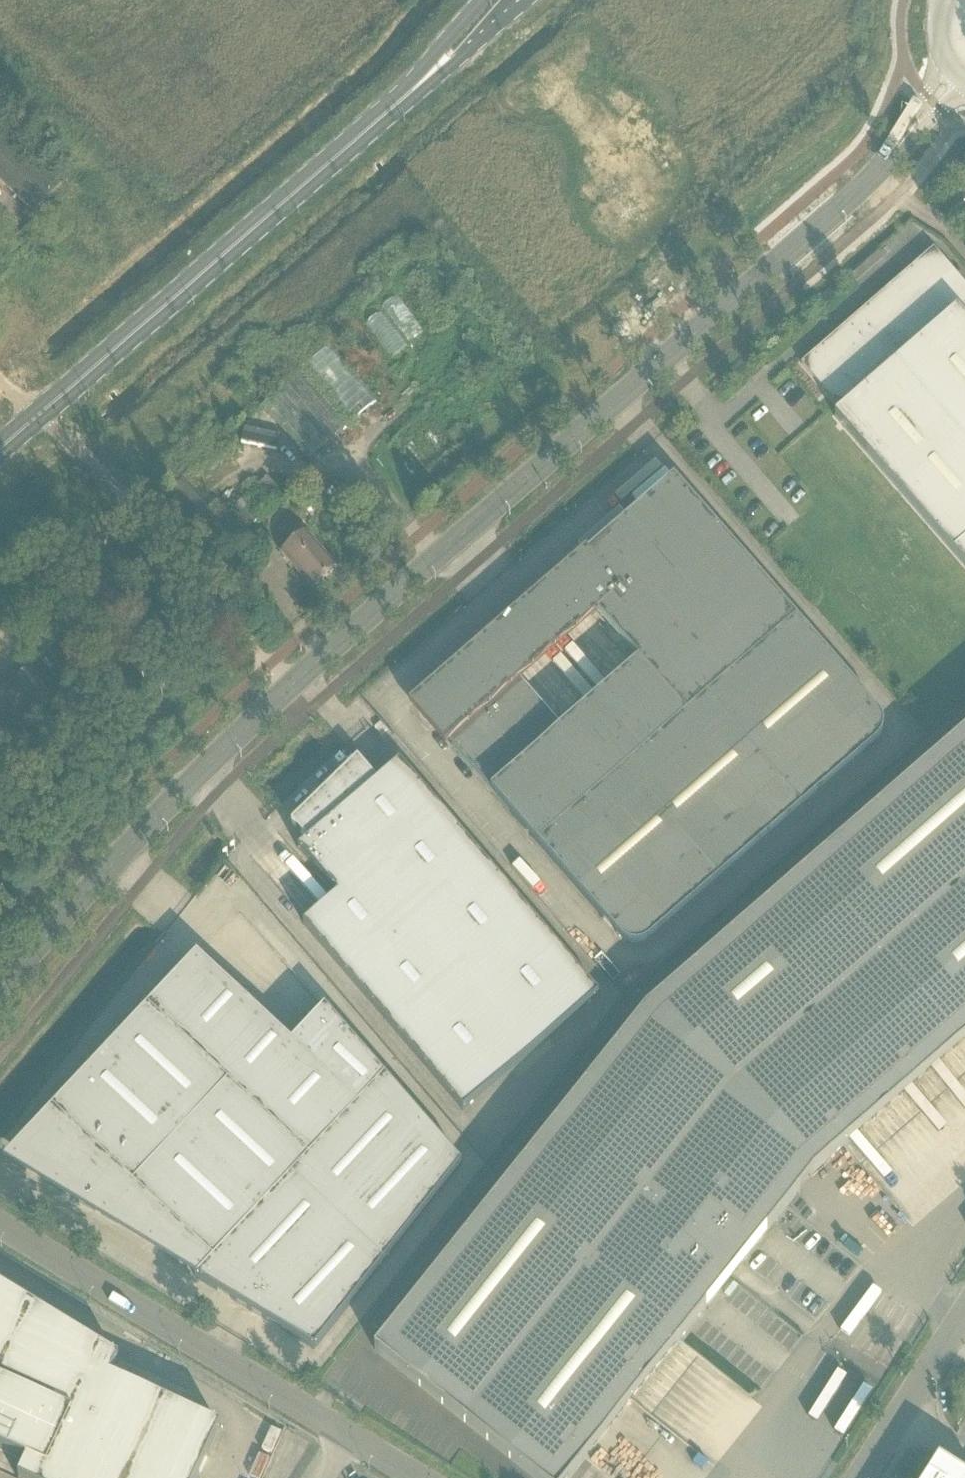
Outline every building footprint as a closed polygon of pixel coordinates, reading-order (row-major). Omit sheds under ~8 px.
[(929,253),(931,256),(919,267),(916,264),(801,364),(841,411),(834,417),(964,567),(964,285),(933,249),(929,253)] [(850,277),(856,283),(883,259),(878,253),(850,277)] [(358,413),(374,396),(325,350),(309,367),(358,413)] [(260,406),(294,446),(307,461),(347,427),(300,372),(260,406)] [(448,461),(443,465),(449,474),(454,470),(448,461)] [(232,509),(229,512),(246,531),(254,524),(284,496),(267,478),(242,500),(236,505),(236,506),(232,509)] [(879,715),(877,713),(673,480),(588,554),(586,551),(455,664),(409,705),(445,747),(450,743),(620,939),(622,941),(623,942),(626,944),(628,945),(630,945),(632,946),(634,946),(635,946),(639,946),(641,945),(645,944),(648,942),(649,941),(876,743),(877,742),(878,741),(879,739),(880,738),(881,736),(882,734),(882,733),(883,729),(883,727),(883,725),(883,724),(882,722),(882,720),(881,718),(880,717),(879,715)] [(301,530),(293,536),(277,549),(312,589),(337,568),(305,532),(304,533),(301,530)] [(804,874),(956,1049),(964,1042),(964,734),(804,874)] [(337,896),(334,899),(303,925),(462,1112),(599,995),(400,762),(377,782),(357,759),(291,823),(307,842),(298,849),(337,896)] [(645,1012),(554,1126),(736,1271),(813,1174),(956,1049),(804,874),(645,1012)] [(141,1236),(154,1241),(156,1242),(157,1242),(158,1242),(160,1242),(162,1242),(164,1241),(166,1240),(168,1239),(169,1238),(170,1236),(171,1235),(171,1233),(172,1231),(172,1230),(172,1227),(172,1225),(211,1261),(195,1278),(314,1350),(462,1166),(325,1009),(292,1045),(196,956),(51,1111),(68,1127),(67,1127),(64,1127),(62,1126),(59,1126),(54,1126),(52,1126),(49,1126),(47,1127),(45,1128),(43,1129),(40,1130),(38,1132),(36,1134),(35,1135),(33,1137),(32,1139),(31,1142),(30,1144),(29,1146),(28,1149),(28,1151),(28,1154),(28,1156),(28,1159),(29,1161),(29,1164),(30,1166),(31,1168),(33,1170),(34,1172),(36,1174),(62,1193),(89,1209),(117,1224),(129,1230),(141,1236)] [(554,1126),(375,1351),(534,1477),(570,1477),(736,1271),(554,1126)] [(19,1477),(196,1477),(220,1427),(110,1377),(118,1360),(0,1287),(0,1450),(26,1462),(19,1477)] [(956,1471),(956,1472),(938,1461),(928,1477),(964,1477),(956,1471)]
